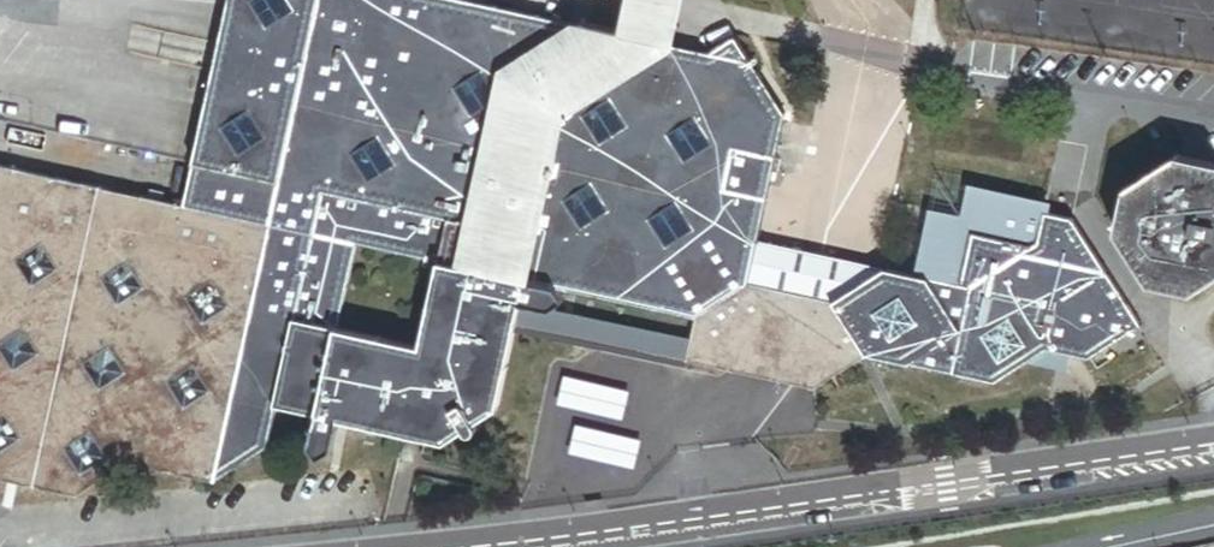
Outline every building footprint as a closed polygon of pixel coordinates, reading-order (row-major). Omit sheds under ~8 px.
[(707,55),(666,46),(623,36),(457,0),(229,0),(183,208),(0,167),(0,481),(78,498),(130,465),(216,484),(270,450),(279,409),(320,418),(313,449),(321,461),(334,452),(341,422),(448,445),(467,431),(467,432),(467,433),(468,434),(469,435),(470,435),(470,436),(471,436),(472,436),(473,436),(474,436),(475,436),(475,435),(476,435),(477,435),(477,434),(478,433),(478,432),(479,432),(479,431),(479,430),(479,429),(478,428),(478,427),(477,427),(477,426),(497,411),(515,326),(519,306),(552,313),(565,304),(557,291),(696,321),(713,346),(764,313),(749,285),(747,286),(756,242),(784,116),(752,65),(732,38),(707,55)] [(623,36),(666,46),(674,12),(676,0),(631,0),(623,36)] [(1175,157),(1126,188),(1115,233),(1149,285),(1193,293),(1213,280),(1213,166),(1175,157)] [(936,215),(924,268),(967,278),(978,272),(978,266),(987,260),(993,261),(1019,244),(1066,255),(1073,267),(1108,275),(1076,227),(1056,222),(1058,209),(974,190),(968,222),(936,215)] [(1020,257),(1073,267),(1066,255),(1019,244),(993,261),(987,260),(978,266),(978,272),(967,278),(924,268),(870,256),(868,267),(823,257),(756,242),(747,286),(749,285),(830,304),(881,270),(970,288),(1020,257)] [(821,348),(838,375),(866,359),(992,386),(1047,352),(1091,361),(1142,327),(1108,275),(1073,267),(1020,257),(970,288),(881,270),(830,304),(847,332),(821,348)] [(696,321),(691,343),(687,363),(805,389),(814,391),(838,375),(821,348),(847,332),(830,304),(749,285),(764,313),(713,346),(696,321)] [(691,343),(552,313),(519,306),(515,326),(687,363),(691,343)]
